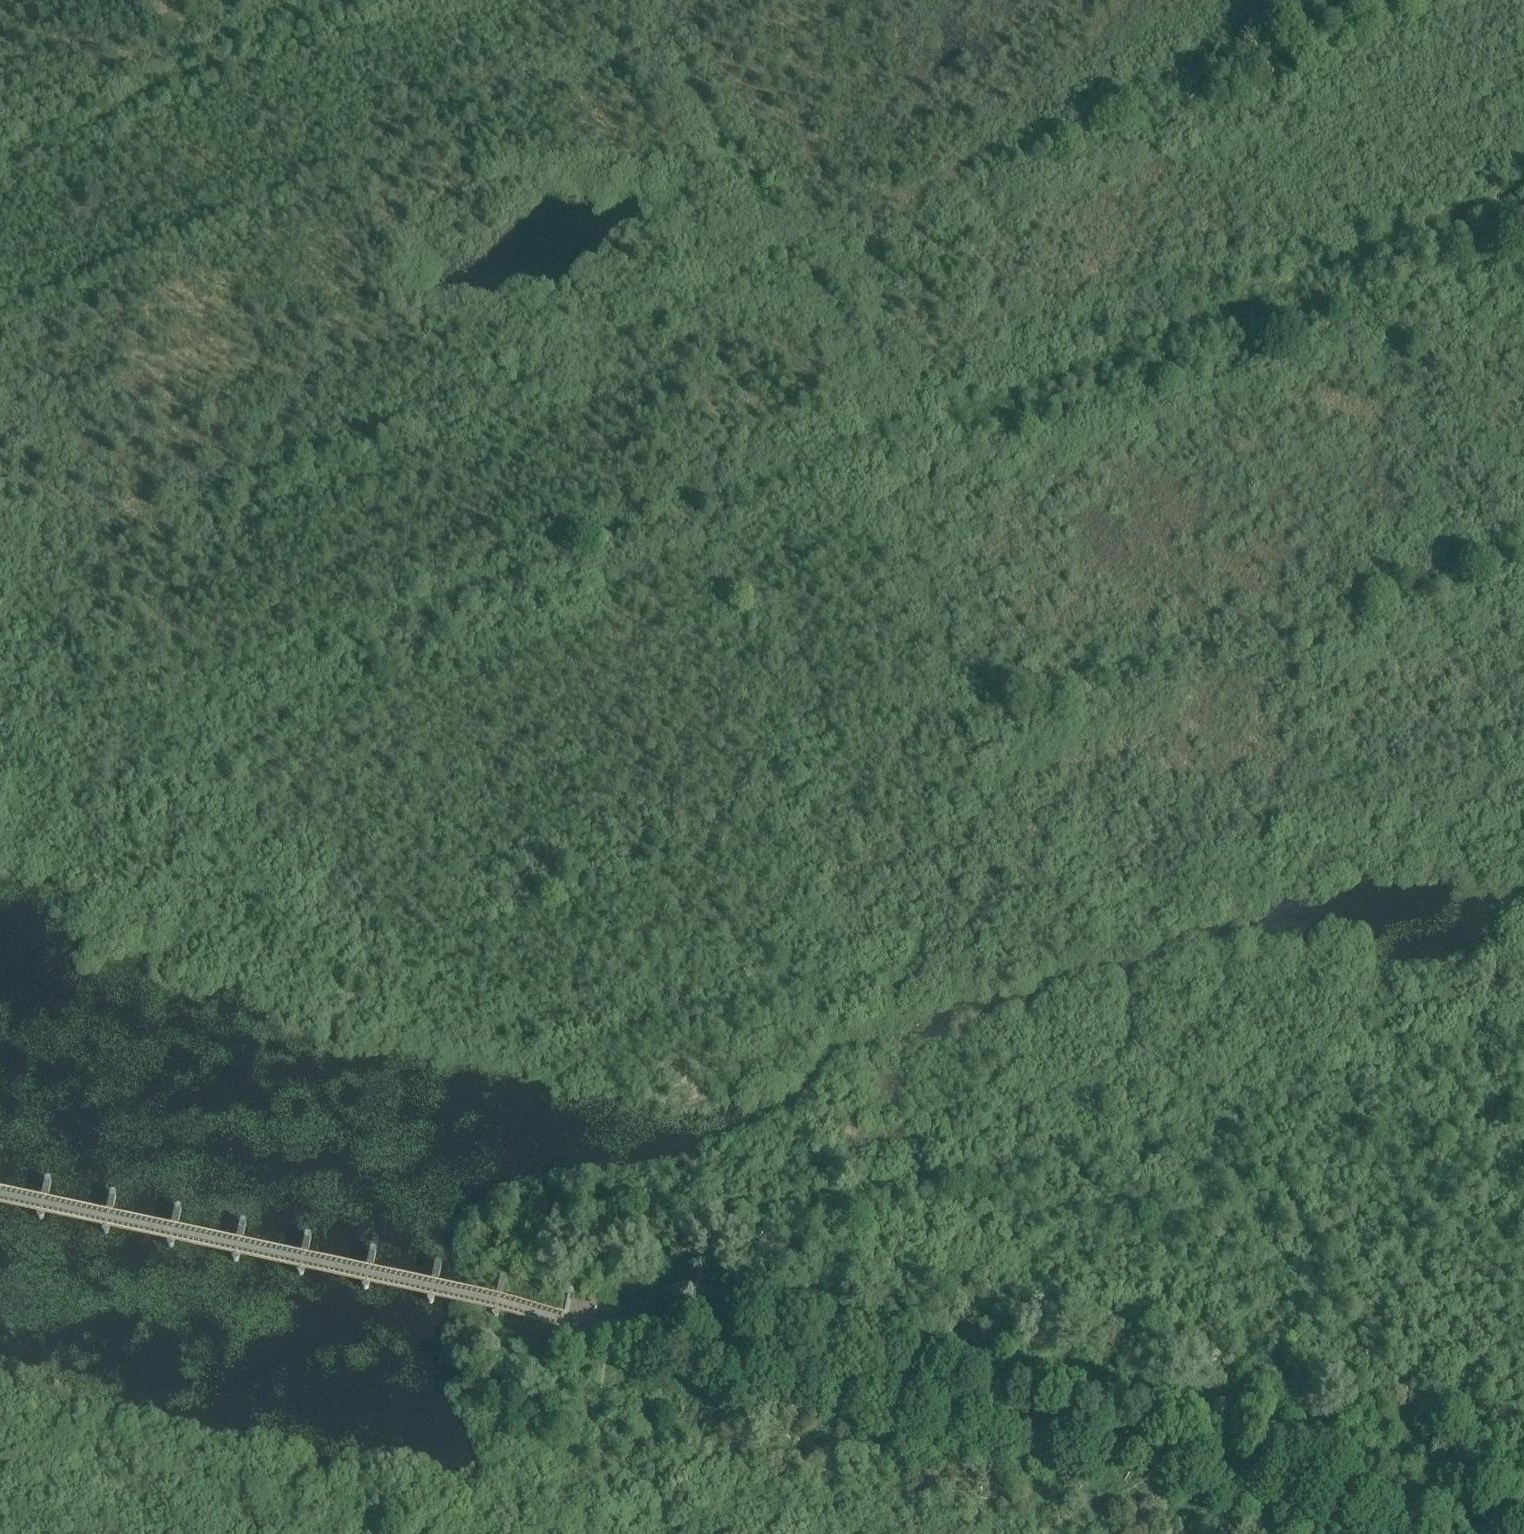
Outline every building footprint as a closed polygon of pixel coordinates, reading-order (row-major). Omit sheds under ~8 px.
[(37,1220),(38,1221),(41,1221),(42,1219),(51,1181),(51,1178),(49,1176),(46,1177),(44,1179),(36,1215),(36,1217),(37,1220)] [(102,1234),(104,1235),(106,1235),(107,1233),(116,1195),(116,1192),(114,1190),(111,1191),(109,1193),(101,1229),(101,1232),(102,1234)] [(166,1247),(167,1248),(170,1248),(171,1247),(180,1208),(180,1205),(178,1204),(175,1204),(173,1206),(165,1243),(165,1245),(166,1247)] [(233,1262),(234,1263),(237,1263),(238,1261),(245,1223),(244,1220),(243,1219),(240,1219),(238,1221),(232,1257),(232,1260),(233,1262)] [(297,1274),(299,1275),(301,1275),(302,1273),(311,1235),(311,1232),(309,1230),(306,1231),(304,1233),(296,1269),(296,1272),(297,1274)] [(362,1288),(363,1289),(366,1289),(367,1287),(376,1249),(376,1246),(374,1245),(371,1245),(369,1247),(361,1284),(361,1286),(362,1288)] [(428,1303),(429,1304),(431,1303),(433,1302),(442,1264),(441,1261),(440,1259),(437,1259),(435,1261),(427,1298),(427,1300),(428,1303)] [(492,1317),(494,1318),(496,1317),(497,1316),(506,1278),(506,1275),(504,1273),(502,1273),(500,1275),(492,1312),(492,1314),(492,1317)]
